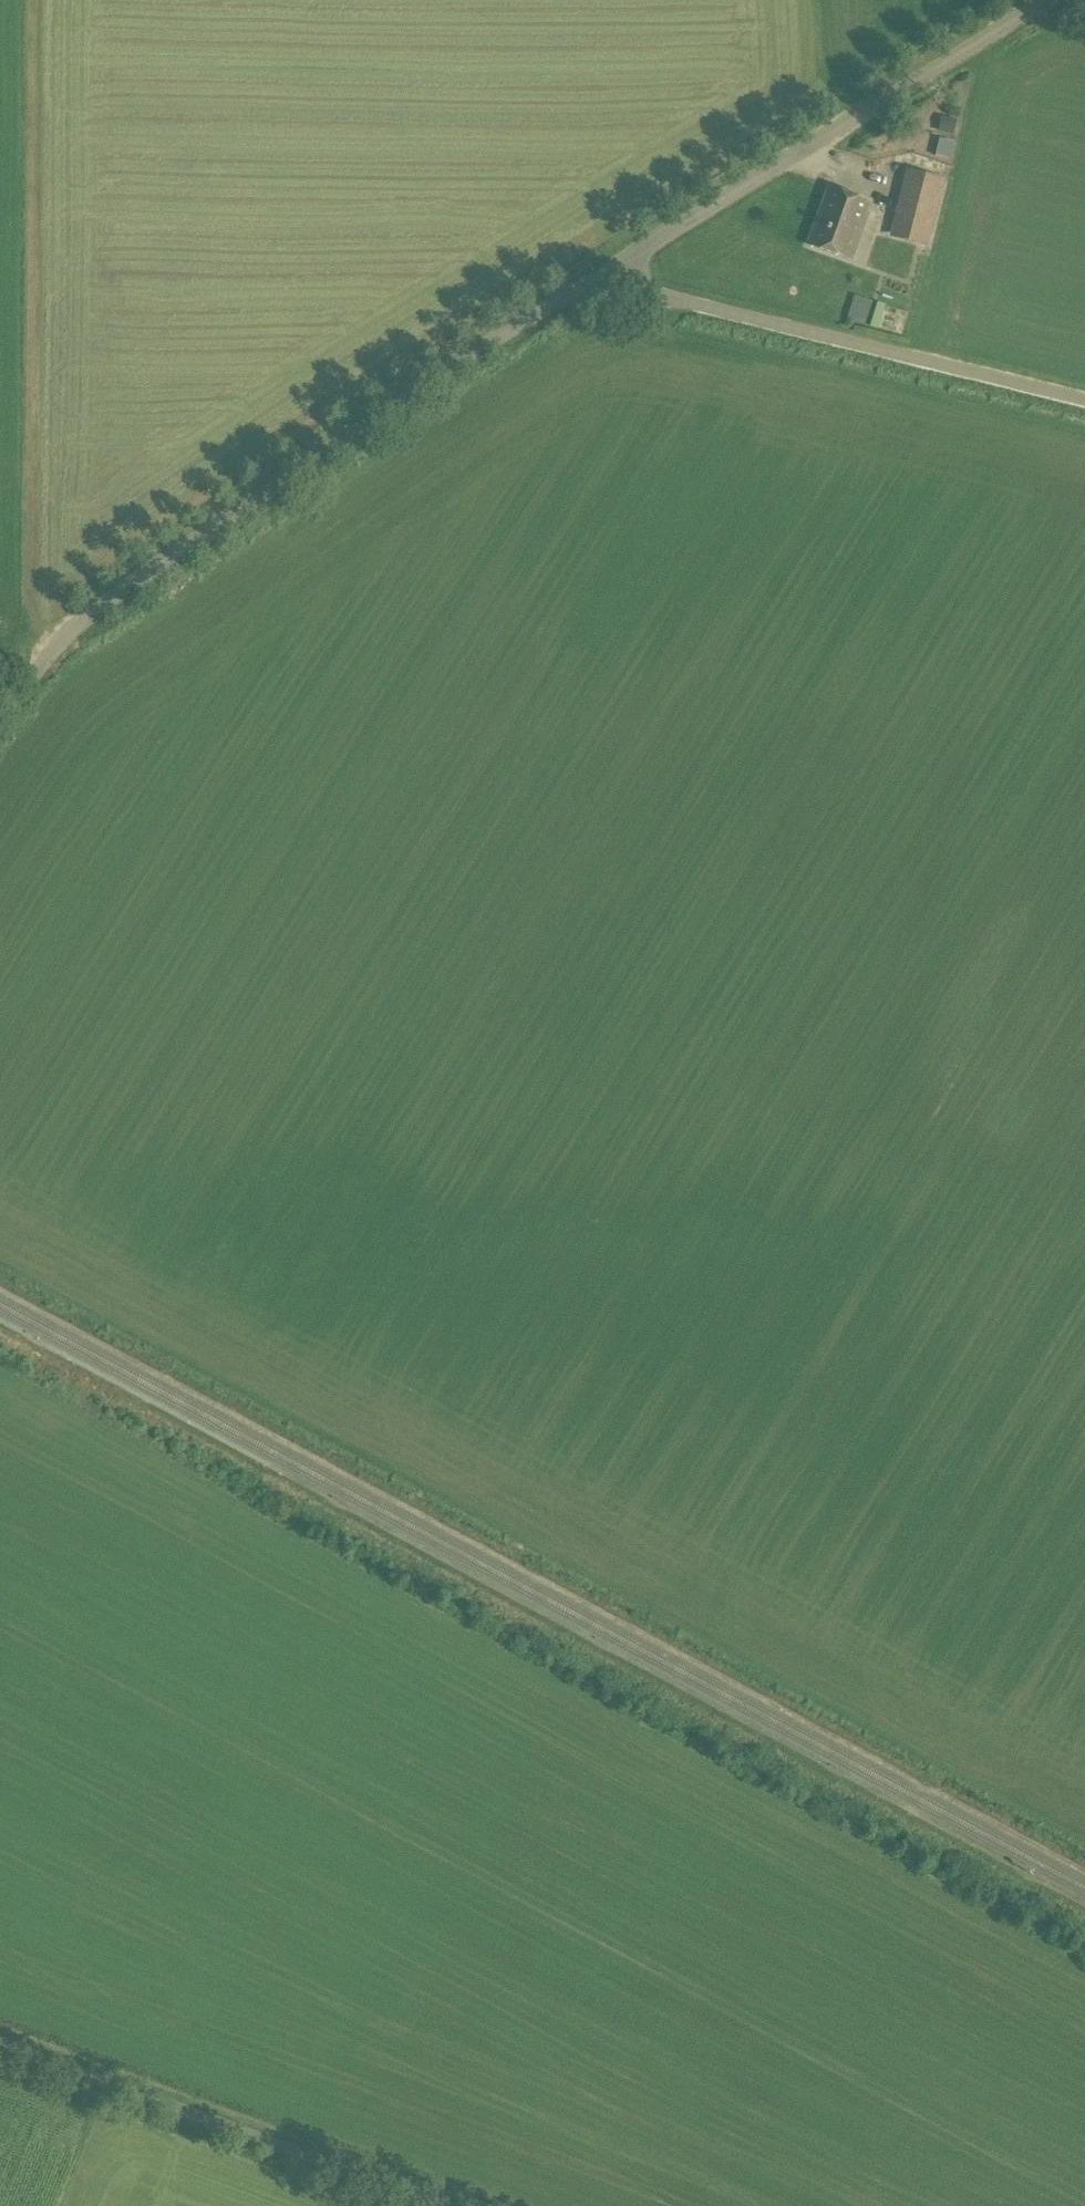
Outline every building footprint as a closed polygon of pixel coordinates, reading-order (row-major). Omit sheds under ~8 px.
[(932,226),(944,177),(909,168),(895,216),(932,226)] [(851,261),(872,203),(829,187),(808,245),(851,261)] [(866,322),(872,301),(855,296),(848,317),(866,322)]
